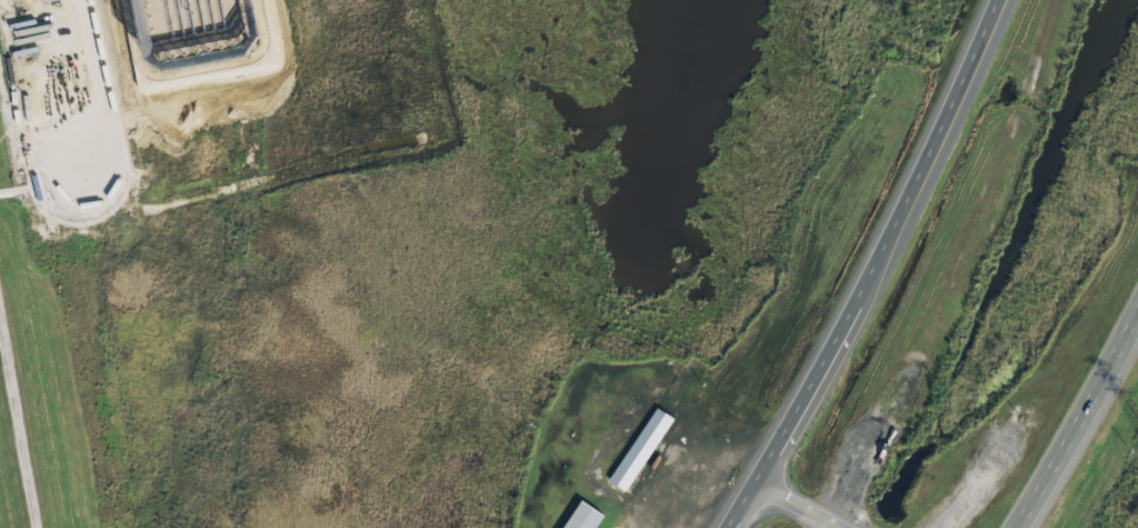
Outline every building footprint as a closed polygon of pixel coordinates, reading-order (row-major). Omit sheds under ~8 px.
[(656,445),(673,417),(654,406),(609,481),(631,494),(659,447),(656,445)] [(581,499),(562,527),(594,527),(603,515),(581,499)]
